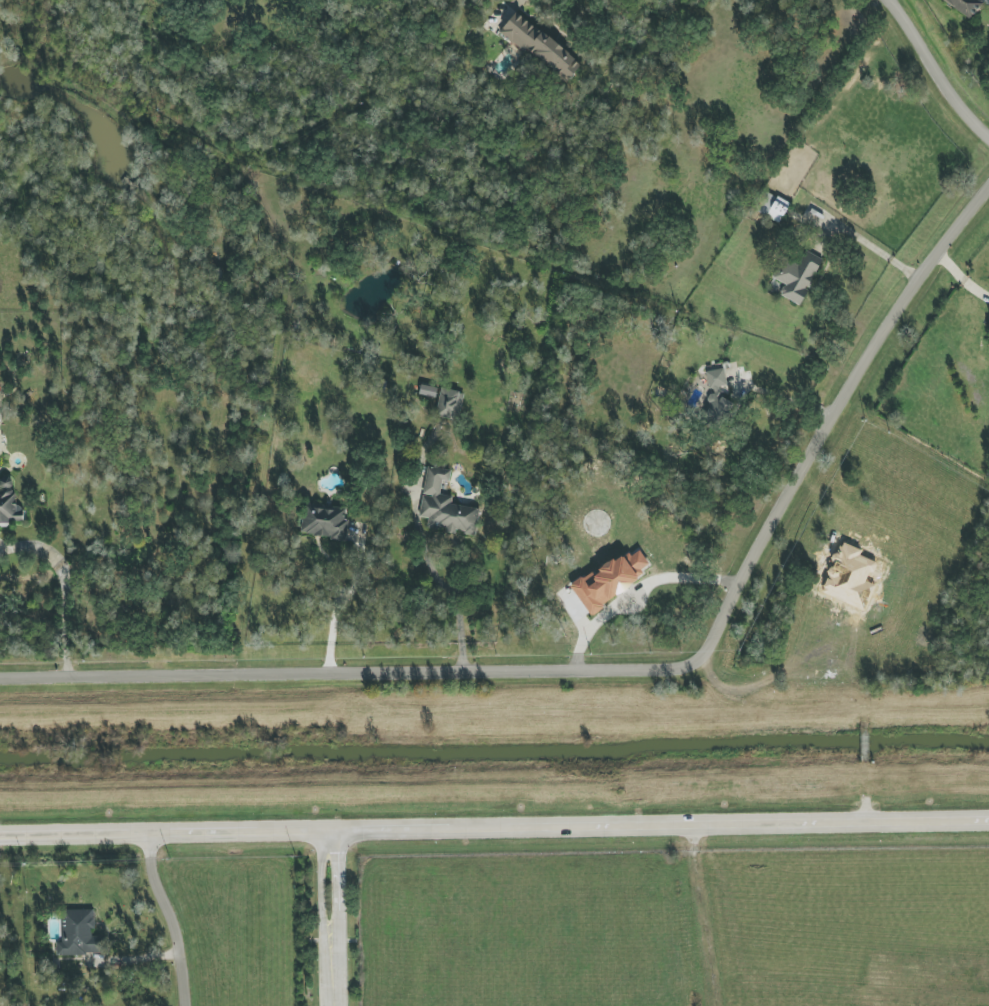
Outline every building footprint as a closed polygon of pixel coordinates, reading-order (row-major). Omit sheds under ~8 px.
[(971,19),(982,3),(979,0),(943,0),(971,19)] [(566,83),(581,64),(517,11),(501,30),(566,83)] [(789,204),(766,191),(755,210),(778,223),(789,204)] [(823,260),(806,250),(798,265),(785,258),(774,278),(785,284),(779,295),(799,305),(823,260)] [(703,372),(712,423),(731,419),(725,387),(728,387),(724,368),(703,372)] [(436,398),(438,387),(421,384),(419,395),(436,398)] [(464,393),(441,388),(436,415),(458,420),(464,393)] [(420,517),(428,518),(427,528),(476,534),(479,508),(451,504),(452,496),(440,494),(442,481),(450,482),(451,470),(426,467),(420,517)] [(23,518),(13,489),(12,479),(0,479),(0,482),(0,490),(0,522),(23,522),(23,518)] [(346,541),(349,519),(345,518),(346,509),(305,503),(300,534),(346,541)] [(570,585),(588,613),(653,570),(640,550),(631,556),(628,551),(594,574),(592,571),(570,585)] [(62,942),(56,942),(57,955),(102,954),(102,945),(108,945),(107,936),(94,937),(93,909),(61,910),(62,942)]
